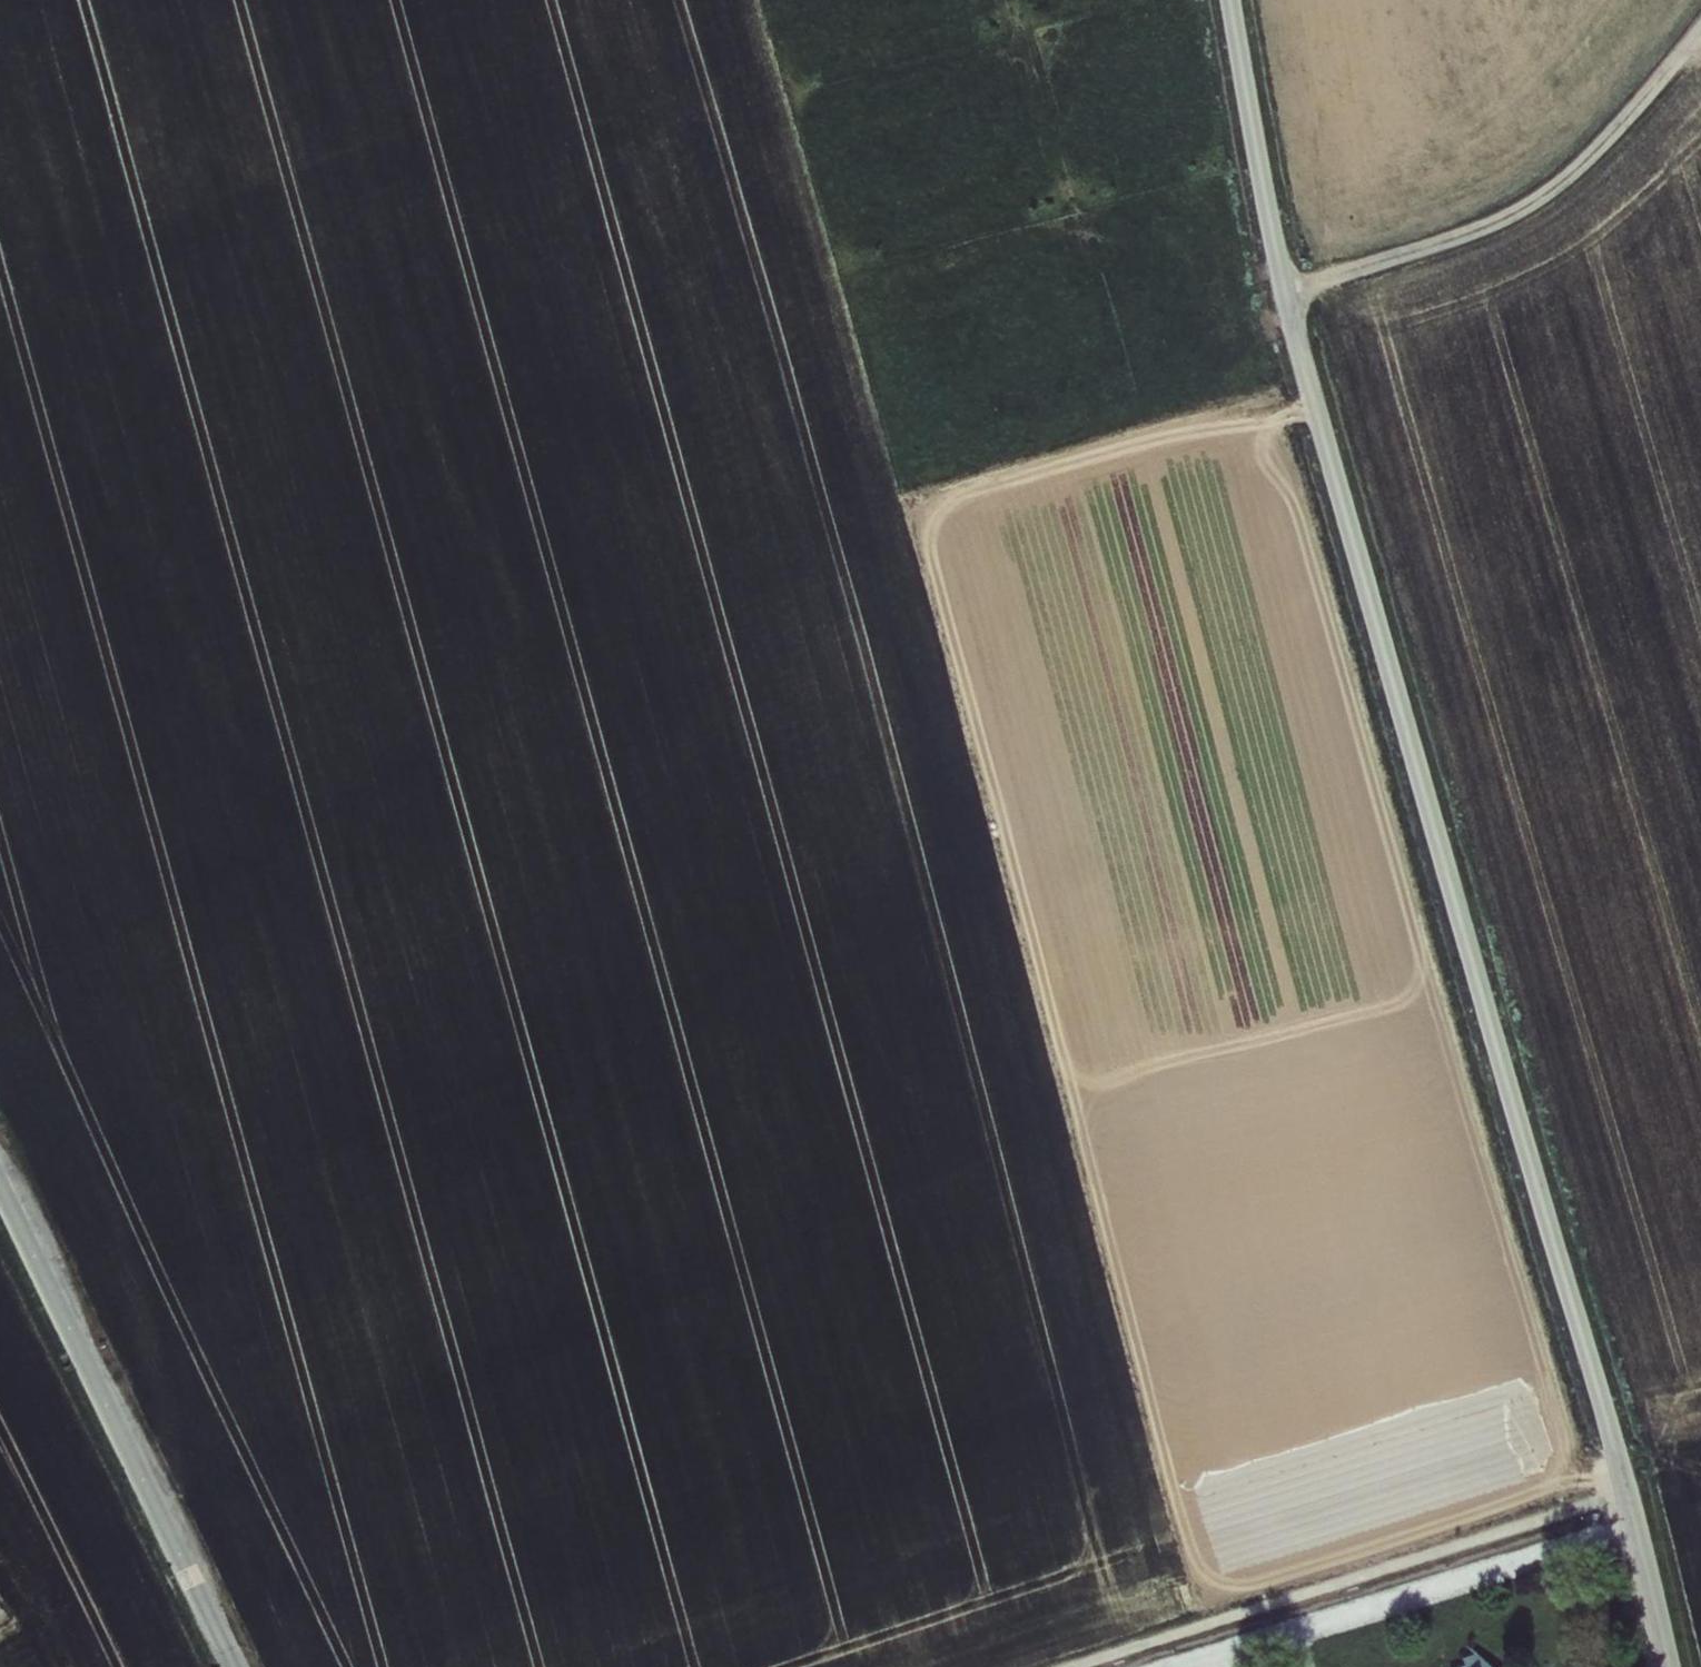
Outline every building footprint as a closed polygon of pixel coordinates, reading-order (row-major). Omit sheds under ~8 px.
[(11,1622),(0,1603),(0,1629),(11,1622)] [(1486,1649),(1471,1654),(1476,1666),(1501,1666),(1486,1649)]
